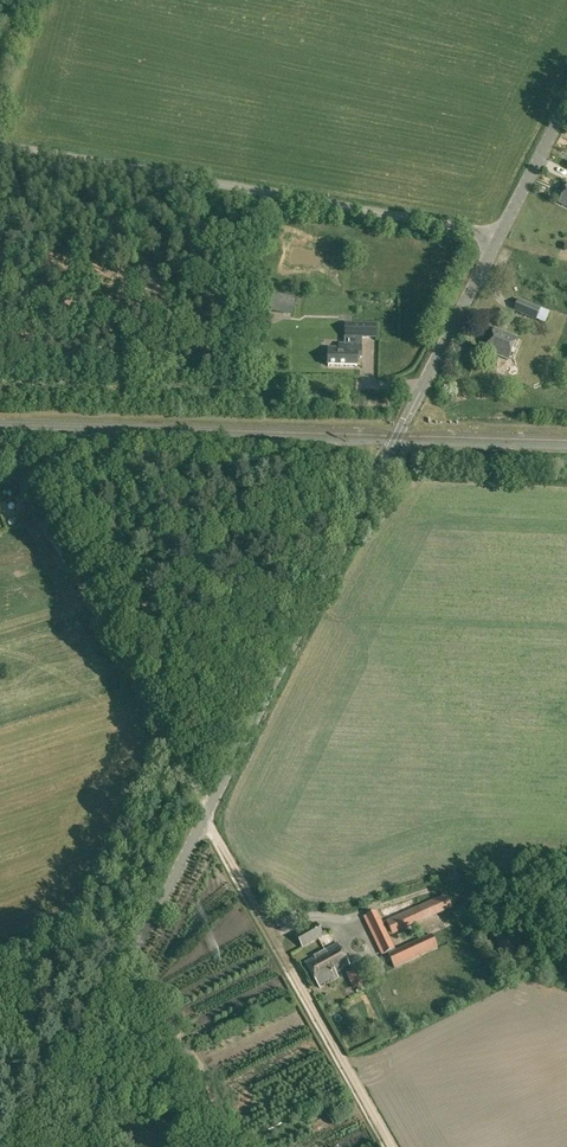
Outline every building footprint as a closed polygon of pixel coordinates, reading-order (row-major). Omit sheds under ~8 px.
[(566,206),(566,185),(559,202),(566,206)] [(263,310),(276,312),(277,306),(294,308),(296,297),(287,296),(287,294),(265,292),(263,310)] [(513,311),(536,320),(541,308),(518,299),(513,311)] [(351,325),(351,337),(368,337),(368,324),(351,325)] [(485,351),(508,360),(517,338),(494,328),(485,351)] [(328,366),(357,366),(358,357),(361,357),(362,345),(347,344),(347,348),(328,347),(328,366)] [(509,366),(508,369),(509,373),(513,374),(516,372),(518,369),(516,365),(513,364),(509,366)] [(279,899),(288,895),(285,888),(276,893),(279,899)] [(384,922),(391,936),(451,908),(445,894),(384,922)] [(364,916),(382,955),(394,949),(376,910),(364,916)] [(295,934),(303,948),(324,936),(316,923),(295,934)] [(387,955),(393,968),(437,948),(431,935),(387,955)] [(306,962),(320,988),(338,977),(335,972),(350,964),(338,944),(306,962)] [(347,974),(354,988),(362,984),(355,970),(347,974)]
